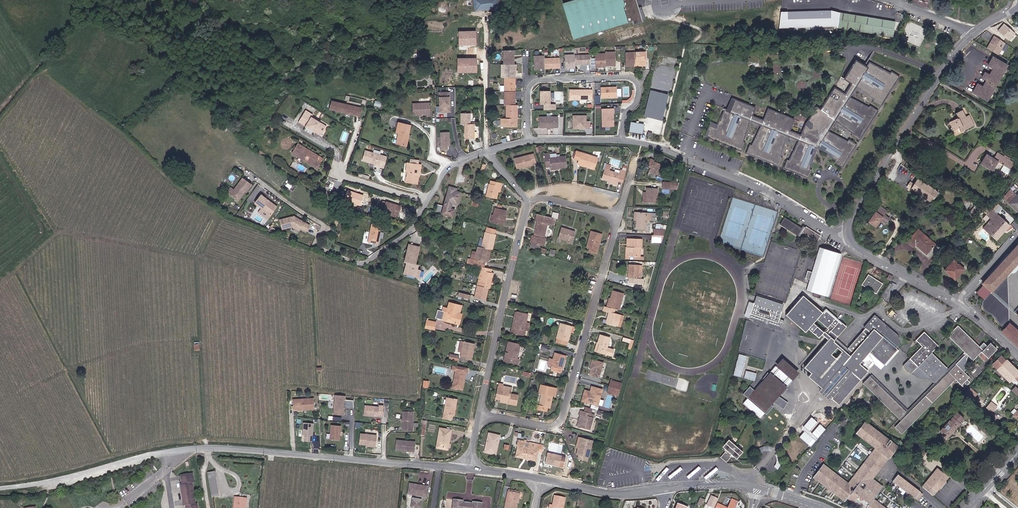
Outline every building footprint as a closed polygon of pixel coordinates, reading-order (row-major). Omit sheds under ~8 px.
[(474,12),(498,9),(497,0),(472,0),(474,12)] [(637,0),(573,0),(563,3),(574,41),(634,22),(635,25),(644,22),(637,0)] [(832,10),(780,11),(779,29),(838,27),(840,13),(832,10)] [(899,22),(840,13),(838,27),(896,37),(899,22)] [(1016,33),(1004,23),(997,30),(1009,41),(1016,33)] [(476,31),(458,32),(458,46),(476,46),(476,31)] [(1006,43),(994,36),(987,48),(999,55),(1006,43)] [(503,50),(503,65),(514,65),(514,50),(503,50)] [(605,53),(605,66),(615,66),(615,52),(605,52),(605,53)] [(634,66),(634,52),(624,53),(624,66),(634,66)] [(645,66),(644,52),(634,52),(634,66),(645,66)] [(605,53),(594,53),(595,67),(605,67),(605,66),(605,53)] [(575,54),(564,55),(564,69),(575,69),(575,66),(575,55),(575,54)] [(544,55),(533,56),(534,70),(544,69),(544,58),(544,55)] [(575,55),(575,66),(590,65),(589,55),(575,55)] [(979,83),(975,88),(989,96),(1008,65),(994,57),(990,65),(995,67),(994,67),(998,67),(999,69),(995,70),(986,85),(987,88),(985,89),(984,86),(983,86),(979,83)] [(544,58),(544,69),(560,69),(559,58),(544,58)] [(476,59),(456,59),(456,73),(476,73),(476,59)] [(503,65),(500,65),(500,78),(503,78),(515,78),(517,79),(517,71),(516,71),(517,65),(514,65),(503,65)] [(990,74),(988,77),(983,86),(984,86),(985,89),(987,88),(986,85),(995,70),(999,69),(998,67),(994,67),(990,74)] [(673,82),(653,77),(643,116),(664,121),(673,82)] [(515,78),(503,78),(503,92),(515,92),(515,78)] [(616,97),(616,87),(600,88),(600,98),(616,97)] [(988,99),(989,96),(975,88),(974,91),(988,99)] [(592,89),(568,89),(569,101),(592,100),(592,89)] [(549,104),(550,91),(540,91),(539,104),(549,104)] [(551,91),(550,103),(562,103),(562,91),(551,91)] [(515,92),(503,92),(503,105),(506,105),(515,105),(515,92)] [(449,93),(438,93),(438,114),(450,113),(449,93)] [(412,103),(412,115),(424,114),(425,116),(429,116),(429,103),(412,103)] [(355,117),(357,109),(332,104),(330,112),(355,117)] [(517,118),(517,105),(515,105),(506,105),(506,118),(517,118)] [(612,119),(612,113),(613,113),(613,108),(601,109),(601,126),(612,126),(612,121),(611,121),(611,119),(612,119)] [(970,114),(966,116),(963,109),(957,111),(960,117),(952,121),(955,128),(960,126),(962,130),(969,127),(975,124),(970,114)] [(310,115),(303,113),(299,127),(307,129),(307,130),(318,132),(318,131),(324,133),(327,123),(309,118),(310,115)] [(459,114),(458,125),(463,125),(463,140),(473,140),(473,125),(469,125),(469,114),(459,114)] [(586,115),(572,116),(572,129),(590,129),(590,121),(586,121),(586,115)] [(517,127),(517,118),(506,118),(500,118),(500,127),(517,127)] [(558,129),(558,118),(539,118),(539,129),(558,129)] [(643,133),(644,124),(631,122),(630,131),(643,133)] [(395,132),(398,133),(395,144),(404,146),(409,126),(398,124),(395,132)] [(449,150),(448,132),(440,133),(440,151),(449,150)] [(299,145),(294,153),(302,158),(303,157),(306,159),(307,158),(309,159),(307,161),(318,168),(323,160),(299,145)] [(379,168),(383,157),(365,152),(362,161),(370,164),(370,163),(372,163),(372,164),(376,165),(375,167),(379,168)] [(599,159),(579,152),(576,161),(580,162),(579,163),(596,169),(599,159)] [(1016,162),(999,152),(995,158),(988,154),(983,162),(993,168),(998,160),(1005,164),(1002,169),(1010,174),(1016,162)] [(536,164),(534,155),(513,160),(516,170),(532,166),(532,165),(536,164)] [(550,159),(549,157),(545,157),(546,168),(551,167),(551,168),(559,167),(559,169),(568,168),(567,158),(550,159)] [(654,160),(650,159),(647,168),(651,169),(650,173),(664,177),(668,166),(654,162),(654,160)] [(419,165),(407,164),(406,172),(408,172),(408,177),(406,177),(406,182),(417,183),(417,173),(418,173),(419,165)] [(607,165),(602,178),(610,181),(618,184),(619,182),(624,183),(627,172),(622,171),(621,175),(610,171),(612,166),(607,165)] [(231,195),(236,199),(240,198),(245,192),(246,192),(251,185),(242,179),(231,195)] [(917,179),(914,184),(910,181),(906,187),(910,190),(931,203),(938,192),(917,179)] [(500,183),(490,181),(489,185),(488,185),(486,197),(496,200),(498,187),(500,188),(500,183)] [(897,195),(881,185),(877,193),(893,202),(897,195)] [(444,204),(437,203),(435,210),(450,214),(453,215),(455,209),(450,208),(452,202),(458,204),(460,192),(454,191),(455,188),(448,186),(444,204)] [(658,187),(647,187),(647,192),(642,192),(642,202),(658,202),(658,187)] [(1011,189),(1004,198),(1007,201),(1014,192),(1011,189)] [(260,195),(255,204),(262,209),(271,214),(276,207),(260,195)] [(396,216),(398,210),(401,211),(402,207),(387,202),(384,213),(396,216)] [(976,215),(982,208),(976,203),(970,210),(976,215)] [(880,206),(869,222),(875,227),(881,219),(887,223),(890,218),(885,214),(887,211),(880,206)] [(496,208),(494,216),(493,223),(502,225),(506,211),(496,208)] [(271,214),(262,209),(259,213),(268,219),(271,214)] [(993,218),(997,214),(992,209),(988,214),(987,215),(992,219),(993,218)] [(651,217),(651,212),(637,213),(637,228),(647,227),(647,217),(651,217)] [(997,214),(993,218),(997,222),(987,232),(997,241),(1010,226),(997,214)] [(551,218),(539,215),(538,221),(540,222),(539,223),(538,223),(533,242),(535,243),(533,247),(539,249),(541,244),(544,245),(548,225),(547,225),(547,224),(550,224),(551,218)] [(780,224),(797,235),(802,227),(784,216),(780,224)] [(987,232),(997,222),(993,218),(992,219),(984,229),(987,232)] [(309,226),(292,220),(280,227),(284,235),(292,231),(299,233),(300,231),(307,233),(309,226)] [(384,227),(374,225),(371,243),(380,245),(384,227)] [(817,241),(821,235),(806,226),(802,231),(817,241)] [(572,243),(575,232),(562,228),(559,239),(572,243)] [(908,241),(914,246),(916,244),(925,251),(931,256),(939,247),(938,245),(939,244),(936,242),(935,243),(918,229),(908,241)] [(587,244),(591,246),(589,251),(596,254),(602,233),(591,230),(587,244)] [(490,249),(491,250),(495,235),(484,232),(480,248),(487,249),(490,249)] [(652,235),(652,243),(662,242),(664,235),(654,235),(652,235)] [(643,240),(632,240),(632,250),(630,250),(630,259),(641,259),(641,252),(643,252),(643,240)] [(925,251),(916,244),(914,246),(924,253),(925,251)] [(1008,274),(1017,262),(1017,244),(983,283),(984,285),(980,289),(977,292),(985,299),(990,293),(1008,274)] [(418,255),(419,249),(409,246),(407,252),(418,255)] [(483,267),(485,260),(487,249),(480,248),(477,247),(476,253),(474,259),(470,258),(469,263),(483,267)] [(842,253),(820,247),(808,289),(830,295),(842,253)] [(415,265),(418,255),(407,252),(404,264),(407,264),(404,275),(418,279),(420,272),(416,271),(418,266),(415,265)] [(954,260),(945,271),(955,280),(959,275),(965,269),(954,260)] [(479,270),(478,274),(480,275),(483,275),(480,286),(488,288),(489,288),(493,273),(489,272),(490,268),(479,266),(478,270),(479,270)] [(642,285),(642,281),(637,280),(639,267),(629,266),(628,280),(631,280),(631,284),(642,285)] [(869,274),(862,285),(877,294),(883,283),(869,274)] [(990,293),(985,299),(983,302),(982,304),(982,306),(982,307),(982,308),(982,310),(983,311),(984,312),(985,312),(986,313),(987,313),(989,314),(990,314),(991,315),(992,316),(993,317),(994,318),(994,319),(995,320),(995,321),(996,322),(997,323),(998,324),(999,324),(1000,325),(1002,327),(1003,328),(1009,322),(1008,274),(990,293)] [(480,286),(478,286),(475,299),(485,301),(488,288),(480,286)] [(610,306),(608,306),(607,311),(614,313),(618,314),(623,298),(613,294),(612,297),(614,298),(612,302),(611,301),(610,306)] [(749,302),(744,316),(780,327),(783,320),(780,319),(785,304),(756,295),(753,303),(749,302)] [(808,378),(819,387),(827,394),(831,397),(832,398),(831,400),(839,406),(843,401),(868,372),(862,367),(863,365),(864,363),(862,361),(869,353),(874,358),(871,362),(875,365),(881,370),(884,366),(887,363),(898,350),(895,349),(899,344),(900,342),(900,341),(899,340),(899,338),(898,336),(897,335),(875,316),(864,328),(865,329),(845,352),(841,349),(834,343),(846,328),(826,310),(822,314),(804,297),(786,316),(805,333),(809,330),(818,339),(821,336),(827,341),(806,366),(806,370),(811,375),(808,378)] [(440,321),(457,326),(459,319),(455,318),(456,314),(458,306),(448,304),(447,309),(443,308),(442,313),(440,321)] [(607,311),(604,310),(602,315),(608,317),(605,327),(617,330),(620,319),(613,317),(614,313),(607,311)] [(514,328),(513,333),(524,336),(526,331),(524,331),(528,314),(518,312),(514,328)] [(1009,322),(1003,328),(1001,331),(1017,347),(1017,330),(1009,322)] [(557,338),(568,341),(571,333),(569,332),(571,325),(562,323),(557,338)] [(863,385),(900,420),(891,428),(893,430),(894,428),(901,435),(937,398),(955,379),(964,388),(970,383),(967,380),(969,378),(963,372),(965,370),(965,367),(965,361),(966,359),(968,357),(973,361),(978,356),(985,362),(997,350),(990,344),(987,347),(983,344),(979,348),(957,327),(947,337),(964,354),(926,393),(908,411),(871,376),(870,378),(863,385)] [(903,367),(912,375),(916,378),(918,379),(920,379),(922,378),(924,379),(926,379),(928,380),(929,381),(931,382),(933,383),(941,374),(946,369),(931,353),(937,346),(923,333),(915,341),(922,348),(903,367)] [(610,359),(612,354),(605,352),(608,342),(598,339),(596,346),(598,347),(596,355),(610,359)] [(517,364),(518,360),(516,359),(520,345),(508,342),(504,360),(517,364)] [(460,360),(470,362),(473,346),(463,344),(460,359),(460,360)] [(557,352),(555,358),(553,365),(562,368),(567,355),(557,352)] [(739,353),(733,374),(741,376),(747,356),(739,353)] [(1001,355),(992,364),(994,366),(997,369),(1005,359),(1003,357),(1001,355)] [(997,369),(1011,381),(1017,375),(1017,374),(1017,371),(1014,368),(1005,359),(997,369)] [(591,363),(589,371),(590,371),(589,378),(598,381),(602,365),(591,363)] [(764,380),(755,390),(750,386),(744,394),(748,398),(765,413),(767,415),(776,404),(784,410),(788,402),(781,398),(788,389),(787,388),(793,381),(777,366),(770,374),(769,373),(763,380),(764,380)] [(468,370),(453,367),(452,372),(456,373),(453,386),(454,386),(453,390),(462,392),(465,374),(467,375),(468,370)] [(755,380),(757,373),(746,370),(744,377),(755,380)] [(498,382),(495,397),(501,399),(510,401),(509,403),(516,405),(518,396),(511,394),(513,386),(498,382)] [(619,393),(620,387),(610,384),(608,390),(619,393)] [(536,409),(543,410),(545,406),(548,407),(551,408),(553,396),(556,396),(558,388),(540,385),(539,393),(542,394),(539,404),(537,403),(536,409)] [(973,398),(977,393),(971,387),(966,392),(973,398)] [(581,403),(597,408),(601,393),(591,390),(590,395),(584,393),(581,403)] [(608,390),(606,396),(617,399),(619,393),(608,390)] [(343,417),(344,397),(334,396),(332,416),(343,417)] [(742,405),(758,420),(765,413),(748,398),(742,405)] [(454,401),(445,399),(441,420),(450,422),(451,416),(452,417),(455,407),(453,407),(454,401)] [(991,400),(986,407),(993,412),(998,405),(991,400)] [(314,412),(313,401),(292,401),(292,411),(296,411),(296,412),(314,412)] [(380,419),(381,407),(377,407),(377,408),(362,407),(362,417),(380,419)] [(413,412),(404,412),(404,432),(411,432),(413,412)] [(590,416),(585,415),(582,414),(577,430),(588,433),(593,420),(589,419),(590,416)] [(803,426),(817,438),(825,428),(818,422),(811,416),(803,426)] [(942,437),(943,436),(944,435),(947,438),(951,433),(952,435),(954,436),(954,434),(953,433),(956,430),(957,431),(958,431),(958,430),(955,429),(960,424),(954,419),(952,418),(949,421),(940,431),(941,432),(940,433),(941,434),(941,435),(942,437)] [(899,446),(868,420),(866,422),(898,448),(899,446)] [(859,431),(890,457),(898,448),(866,422),(859,431)] [(311,443),(312,425),(303,424),(301,442),(311,443)] [(338,442),(340,427),(330,427),(328,441),(338,442)] [(448,431),(439,430),(436,448),(443,449),(445,442),(446,442),(448,431)] [(799,436),(811,446),(816,440),(804,430),(799,436)] [(874,479),(890,457),(859,431),(858,432),(875,447),(848,483),(824,464),(812,477),(844,502),(847,498),(860,507),(885,507),(873,499),(883,486),(874,479)] [(499,437),(488,434),(483,453),(494,455),(499,437)] [(374,448),(375,437),(358,435),(357,445),(366,446),(366,447),(374,448)] [(735,457),(742,450),(728,437),(721,444),(726,449),(725,450),(724,449),(719,455),(725,460),(730,455),(729,454),(730,452),(735,457)] [(524,440),(518,439),(517,443),(518,443),(516,449),(519,449),(518,455),(534,458),(535,450),(536,448),(534,448),(535,444),(535,443),(528,442),(528,443),(523,442),(524,440)] [(576,461),(582,463),(583,459),(586,460),(591,443),(579,440),(578,444),(579,444),(575,457),(577,458),(576,461)] [(413,453),(414,443),(396,441),(396,451),(413,453)] [(790,464),(804,448),(797,442),(783,458),(790,464)] [(753,455),(756,458),(758,456),(760,453),(763,452),(765,450),(768,451),(771,452),(772,447),(770,446),(768,445),(766,445),(763,446),(760,447),(756,450),(753,455)] [(922,456),(926,452),(918,445),(914,450),(922,456)] [(775,466),(774,467),(778,470),(781,464),(782,460),(781,456),(780,454),(779,452),(778,450),(776,449),(773,452),(775,454),(776,457),(777,460),(776,463),(775,466)] [(545,453),(542,465),(561,470),(564,458),(545,453)] [(948,477),(938,468),(926,482),(936,491),(939,487),(945,481),(948,477)] [(189,471),(180,472),(178,473),(179,482),(182,503),(184,502),(185,507),(194,507),(197,507),(196,501),(193,502),(190,480),(193,480),(191,470),(189,471)] [(220,497),(216,473),(209,474),(213,499),(220,497)] [(918,501),(923,494),(898,474),(893,481),(918,501)] [(411,483),(408,495),(416,497),(415,500),(413,500),(411,507),(413,507),(420,507),(422,496),(427,497),(429,487),(411,483)] [(504,507),(515,507),(516,501),(518,492),(508,490),(504,507)] [(553,504),(554,505),(553,507),(564,507),(567,497),(555,494),(553,504)] [(732,500),(725,497),(722,506),(712,502),(710,507),(711,507),(729,507),(732,500)] [(245,499),(236,498),(235,507),(244,507),(245,499)] [(453,499),(452,507),(481,507),(481,502),(472,501),(471,503),(462,502),(462,500),(453,499)]
